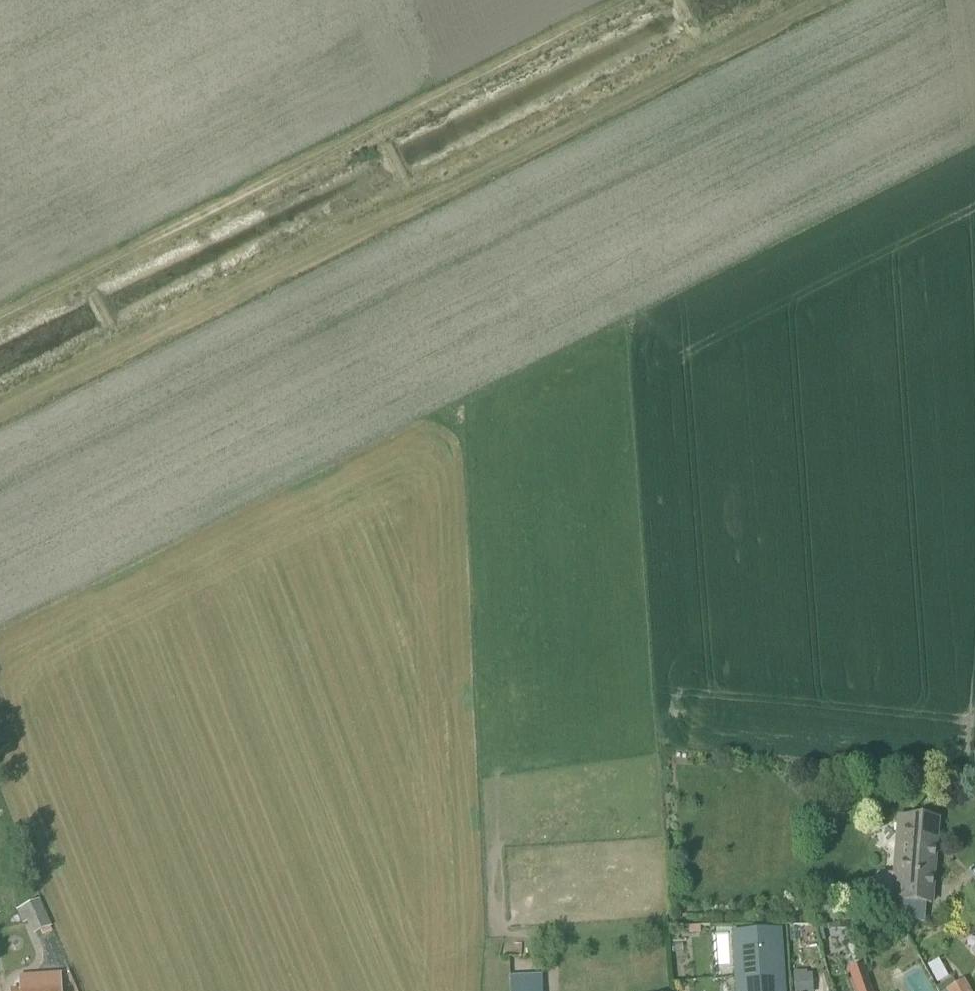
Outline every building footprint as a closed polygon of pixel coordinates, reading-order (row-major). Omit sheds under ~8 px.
[(880,901),(931,904),(938,820),(898,819),(893,873),(882,872),(880,901)] [(52,927),(40,899),(17,909),(23,923),(27,921),(33,935),(52,927)] [(817,920),(839,922),(841,901),(818,900),(817,920)] [(737,990),(784,990),(781,929),(733,932),(737,990)] [(930,963),(936,981),(945,978),(939,961),(930,963)] [(850,971),(857,990),(871,990),(863,966),(850,971)] [(811,973),(794,972),(794,990),(810,990),(811,973)] [(540,975),(514,975),(513,990),(540,990),(540,975)] [(963,981),(946,990),(969,990),(963,981)]
